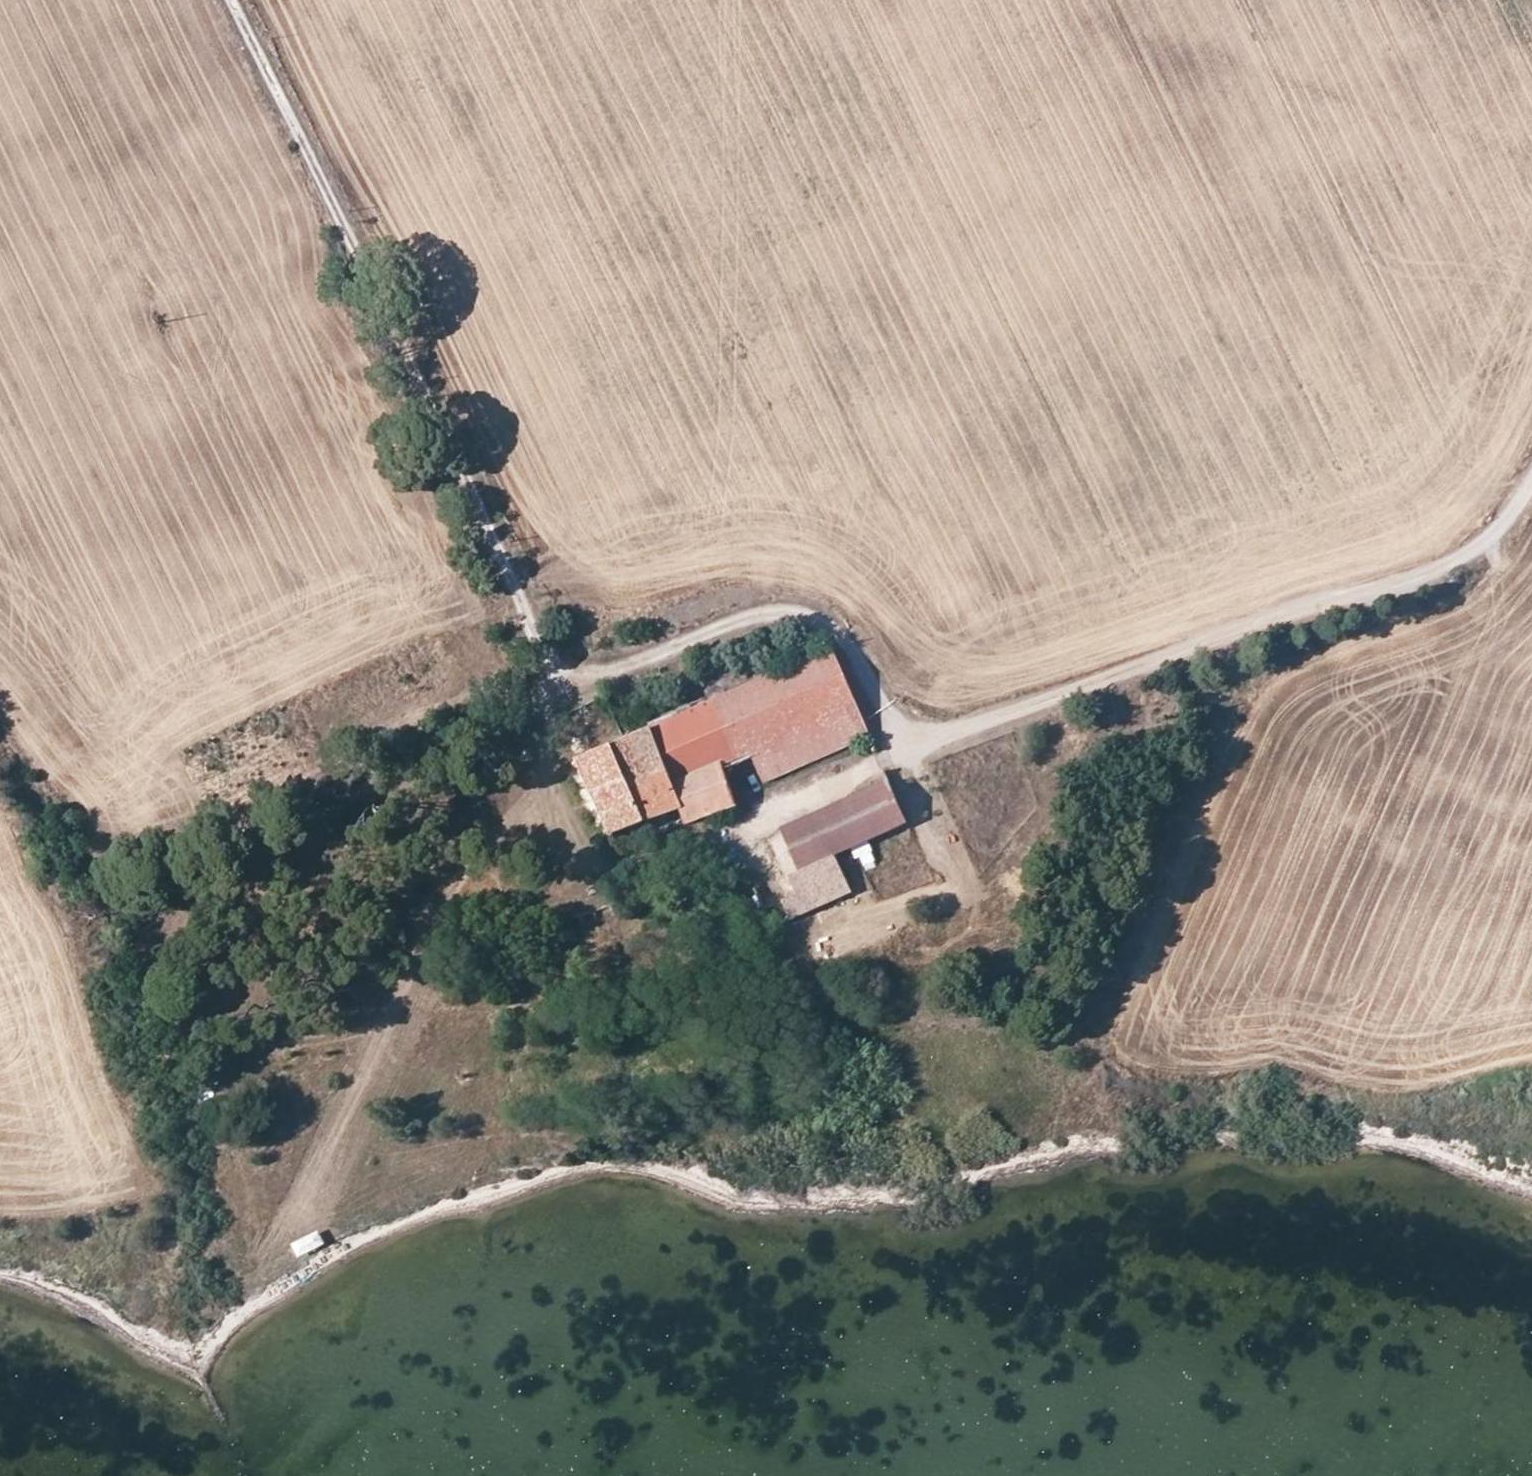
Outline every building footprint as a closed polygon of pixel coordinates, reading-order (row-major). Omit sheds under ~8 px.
[(752,755),(765,783),(869,738),(831,652),(580,761),(612,835),(683,809),(690,826),(736,808),(722,768),(752,755)] [(904,824),(905,823),(888,784),(784,830),(801,867),(834,854),(904,824)]
